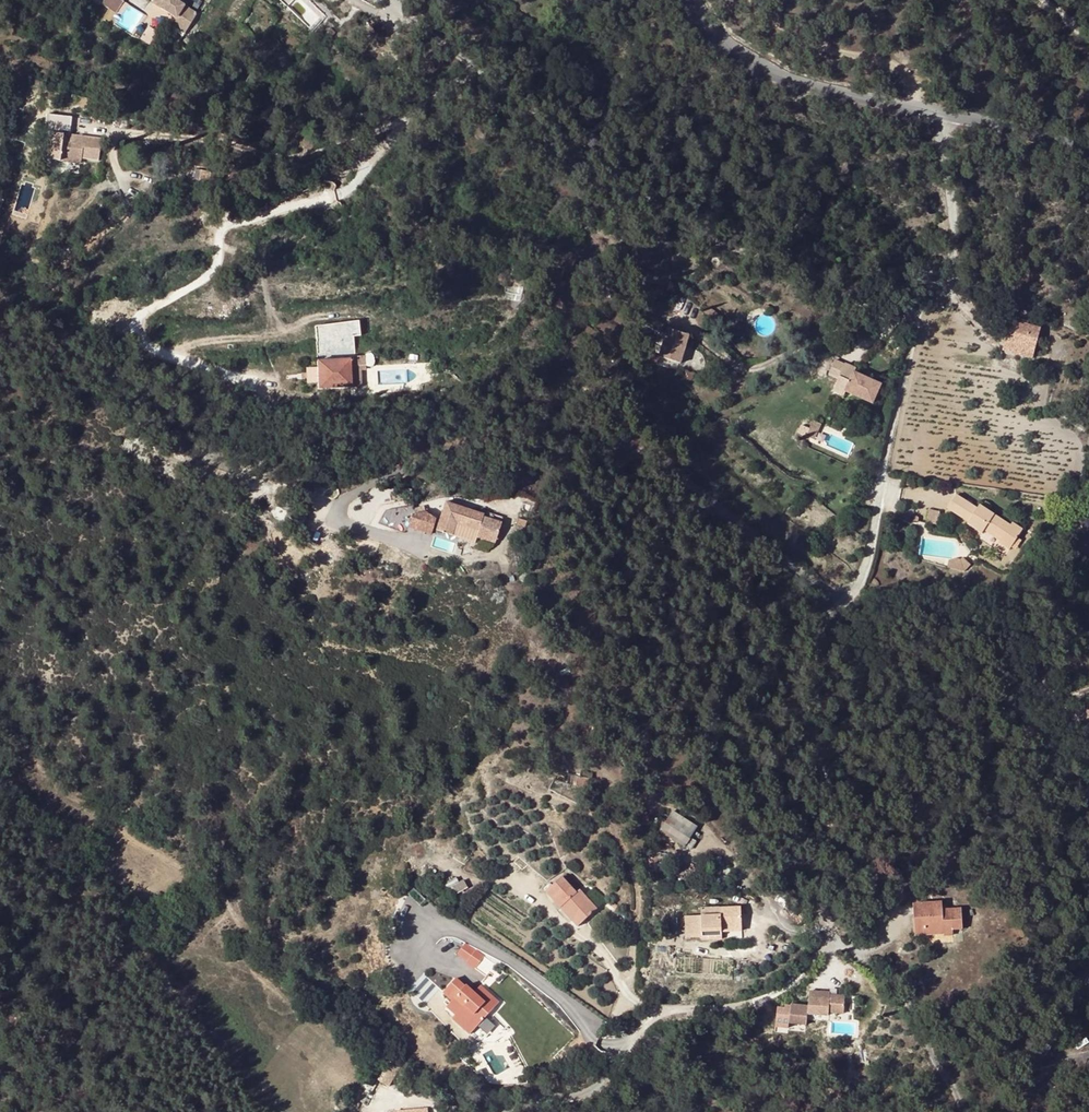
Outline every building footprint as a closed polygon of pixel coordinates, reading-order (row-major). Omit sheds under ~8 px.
[(122,1),(120,0),(101,0),(99,3),(115,13),(122,1)] [(197,15),(184,7),(185,4),(179,0),(154,0),(152,4),(175,18),(171,25),(185,33),(197,15)] [(334,33),(330,29),(325,34),(330,38),(334,33)] [(97,161),(100,139),(72,136),(72,127),(55,124),(54,135),(50,135),(48,150),(60,152),(59,156),(80,159),(97,161)] [(216,160),(225,161),(226,149),(217,149),(216,160)] [(59,156),(60,152),(48,150),(47,160),(80,164),(80,159),(59,156)] [(192,184),(198,185),(201,171),(195,170),(192,184)] [(710,254),(702,250),(699,256),(707,261),(710,254)] [(718,315),(707,308),(701,317),(712,324),(718,315)] [(1008,352),(1037,358),(1044,325),(1015,319),(1008,352)] [(351,324),(314,329),(314,331),(315,341),(353,337),(351,324)] [(680,364),(688,337),(668,330),(660,357),(659,357),(660,357),(680,364)] [(364,357),(364,366),(367,367),(372,367),(373,364),(374,362),(374,359),(373,357),(371,354),(366,355),(364,357)] [(659,357),(660,357),(651,354),(649,362),(657,365),(660,357),(659,357)] [(306,369),(307,374),(307,379),(307,384),(318,383),(318,389),(351,387),(350,367),(359,366),(364,366),(364,357),(349,358),(349,360),(317,363),(317,369),(306,369)] [(829,373),(839,377),(845,365),(835,361),(829,373)] [(854,374),(856,370),(845,365),(839,377),(833,392),(844,396),(846,393),(873,404),(881,386),(854,374)] [(360,387),(359,366),(350,367),(351,387),(360,387)] [(685,377),(685,379),(693,381),(694,374),(684,372),(683,377),(685,377)] [(661,386),(666,390),(670,385),(665,381),(661,386)] [(812,421),(808,430),(805,438),(813,442),(821,426),(812,421)] [(948,509),(963,519),(971,506),(956,496),(948,509)] [(444,508),(459,513),(461,509),(445,504),(444,508)] [(963,519),(969,523),(977,510),(971,506),(963,519)] [(424,512),(423,507),(413,510),(414,516),(424,514),(424,513),(424,512)] [(982,535),(984,532),(987,528),(1003,539),(1000,543),(999,544),(1009,551),(1022,531),(1012,524),(1010,527),(979,507),(977,510),(969,523),(967,525),(982,535)] [(483,513),(483,516),(461,509),(459,513),(444,508),(436,530),(474,544),(476,538),(494,544),(502,519),(483,513)] [(434,520),(435,516),(426,510),(424,512),(424,513),(434,520)] [(1003,539),(987,528),(984,532),(1000,543),(1003,539)] [(960,565),(949,562),(947,568),(963,573),(971,566),(965,560),(960,565)] [(739,591),(753,589),(751,573),(737,575),(739,591)] [(587,788),(589,778),(578,776),(576,785),(587,788)] [(673,811),(666,822),(688,838),(696,826),(673,811)] [(690,839),(688,838),(666,822),(660,831),(685,847),(690,839)] [(577,893),(563,877),(547,891),(561,907),(566,903),(583,922),(597,910),(580,890),(577,893)] [(1007,892),(1011,898),(1018,893),(1015,888),(1007,892)] [(583,922),(566,903),(561,907),(579,927),(583,922)] [(913,905),(914,931),(943,929),(943,935),(953,934),(952,930),(963,929),(961,909),(942,910),(937,911),(937,903),(913,905)] [(685,915),(686,937),(703,936),(722,936),(722,929),(742,928),(741,906),(721,907),(721,914),(702,915),(685,915)] [(702,915),(721,914),(721,907),(702,908),(702,915)] [(487,975),(495,965),(476,951),(469,961),(487,975)] [(447,1007),(456,1015),(460,1011),(477,1027),(499,1002),(480,986),(475,992),(468,985),(466,986),(457,979),(445,992),(454,1000),(447,1007)] [(808,1014),(828,1015),(829,1013),(841,1013),(844,1013),(844,997),(842,997),(829,996),(830,992),(809,991),(808,1014)] [(473,1031),(477,1027),(460,1011),(456,1015),(473,1031)] [(521,1059),(514,1063),(518,1069),(519,1076),(526,1075),(525,1067),(521,1059)] [(390,1060),(378,1080),(388,1087),(398,1071),(400,1067),(390,1060)] [(408,1071),(400,1067),(398,1071),(405,1076),(408,1071)]
